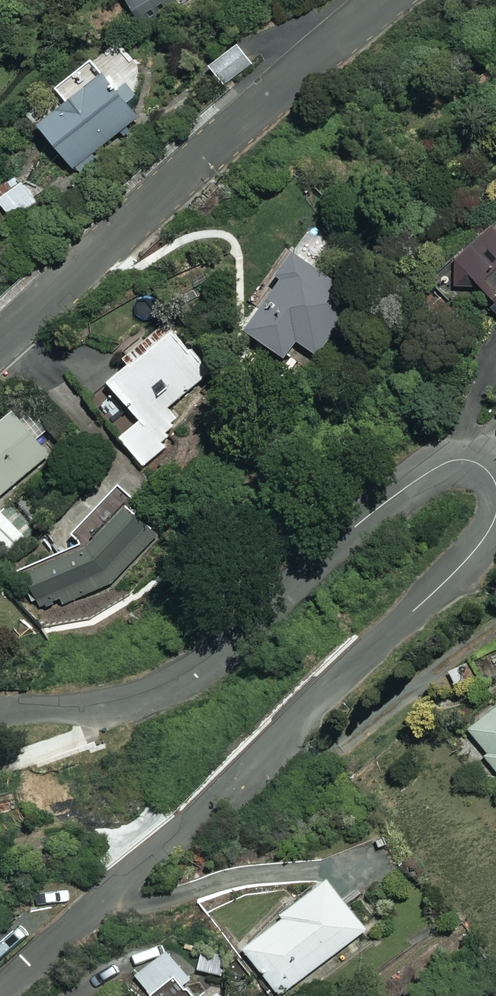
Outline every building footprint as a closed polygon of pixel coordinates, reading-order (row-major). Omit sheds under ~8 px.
[(177,0),(129,0),(143,24),(178,3),(177,0)] [(255,65),(242,44),(210,64),(223,84),(255,65)] [(122,68),(110,77),(98,62),(60,90),(72,106),(45,126),(78,170),(143,122),(128,102),(140,93),(122,68)] [(43,209),(30,183),(1,198),(14,223),(43,209)] [(459,259),(495,300),(495,225),(459,259)] [(331,245),(313,233),(282,277),(287,281),(251,332),(288,358),(299,342),(319,356),(361,298),(316,266),(331,245)] [(123,439),(149,469),(168,453),(157,440),(192,409),(183,398),(214,372),(172,323),(128,361),(133,367),(114,384),(145,420),(123,439)] [(18,413),(0,428),(0,504),(55,457),(18,413)] [(27,571),(49,614),(119,579),(167,539),(125,490),(77,531),(86,540),(27,571)] [(5,549),(22,535),(0,508),(0,543),(5,549)] [(473,730),(490,752),(485,755),(495,768),(495,712),(473,730)] [(333,881),(287,916),(289,919),(247,950),(282,995),(283,995),(370,929),(333,881)] [(183,943),(140,978),(155,995),(226,995),(183,943)]
